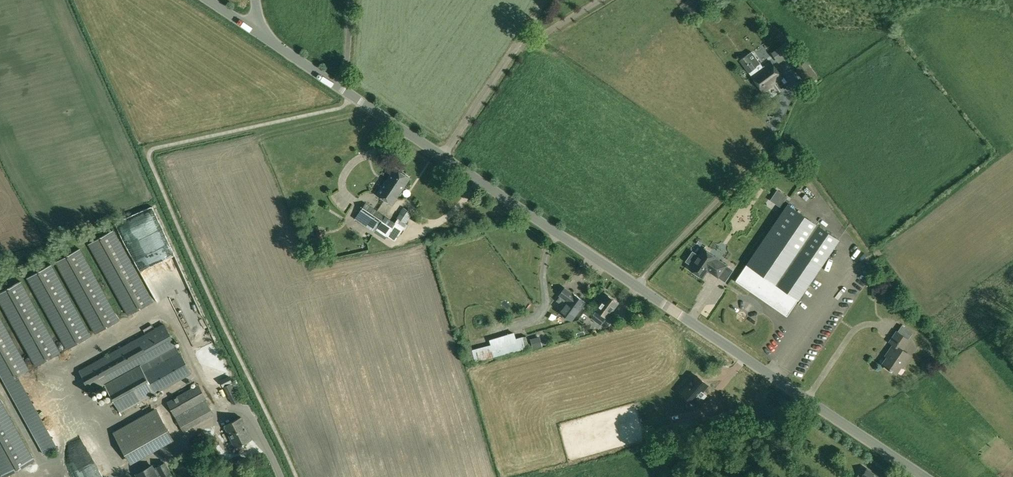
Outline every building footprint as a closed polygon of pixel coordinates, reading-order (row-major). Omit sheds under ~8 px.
[(747,54),(739,60),(747,71),(763,93),(783,78),(770,61),(762,67),(760,63),(751,51),(747,54)] [(806,60),(796,68),(808,84),(818,77),(806,60)] [(394,167),(377,194),(386,200),(404,174),(394,167)] [(404,174),(386,200),(393,205),(411,178),(404,174)] [(777,190),(773,196),(783,202),(787,197),(777,190)] [(357,216),(355,219),(358,221),(365,226),(367,223),(369,224),(378,211),(366,202),(357,216)] [(787,204),(735,281),(787,316),(839,240),(787,204)] [(378,211),(369,224),(387,236),(388,236),(395,241),(407,224),(406,223),(413,213),(403,207),(397,217),(398,218),(395,222),(378,211)] [(130,226),(134,237),(144,233),(143,229),(148,227),(146,220),(130,226)] [(113,230),(89,243),(128,315),(152,302),(113,230)] [(318,231),(315,237),(321,240),(324,234),(318,231)] [(119,320),(80,248),(74,251),(56,261),(95,333),(119,320)] [(692,251),(685,261),(692,265),(690,269),(702,278),(707,270),(718,278),(726,265),(715,258),(716,257),(703,249),(699,256),(692,251)] [(27,276),(66,349),(90,336),(51,263),(27,276)] [(21,280),(0,291),(0,299),(36,365),(60,352),(21,280)] [(560,296),(556,301),(564,306),(563,307),(575,316),(585,302),(573,293),(573,294),(565,288),(559,295),(560,296)] [(596,311),(594,314),(603,321),(606,317),(607,319),(619,303),(606,294),(595,310),(596,311)] [(580,320),(588,328),(597,319),(589,311),(580,320)] [(0,315),(0,375),(5,383),(30,370),(0,315)] [(191,324),(199,345),(215,339),(207,318),(191,324)] [(192,373),(174,341),(164,323),(78,371),(90,393),(104,385),(119,413),(192,373)] [(892,352),(884,364),(885,365),(884,366),(891,371),(892,370),(896,373),(901,366),(902,367),(910,355),(902,349),(909,340),(897,332),(890,342),(894,345),(890,351),(892,352)] [(468,341),(461,342),(465,363),(475,362),(484,360),(504,354),(524,348),(522,340),(521,338),(515,339),(513,334),(509,335),(500,338),(489,341),(490,345),(472,350),(470,340),(468,341)] [(539,337),(530,340),(533,350),(542,348),(539,337)] [(218,389),(224,386),(231,383),(234,381),(230,374),(215,382),(218,389)] [(688,385),(682,393),(693,403),(697,398),(701,401),(706,395),(702,392),(708,385),(697,375),(693,379),(688,385)] [(231,383),(224,386),(233,405),(240,401),(231,383)] [(176,416),(206,400),(198,385),(168,402),(176,416)] [(0,399),(0,471),(3,476),(4,476),(34,460),(0,399)] [(206,400),(176,416),(184,430),(214,413),(206,400)] [(112,433),(130,466),(174,441),(155,408),(112,433)] [(241,417),(225,425),(236,448),(252,440),(241,417)] [(698,417),(674,423),(677,435),(701,429),(698,417)] [(173,459),(193,447),(187,438),(167,450),(173,459)] [(171,475),(167,468),(164,463),(156,467),(161,476),(158,476),(167,476),(171,475)] [(151,466),(136,474),(138,476),(158,476),(151,466)] [(198,476),(208,476),(202,469),(196,473),(198,476)] [(856,476),(879,476),(866,469),(862,475),(859,473),(856,476)]
